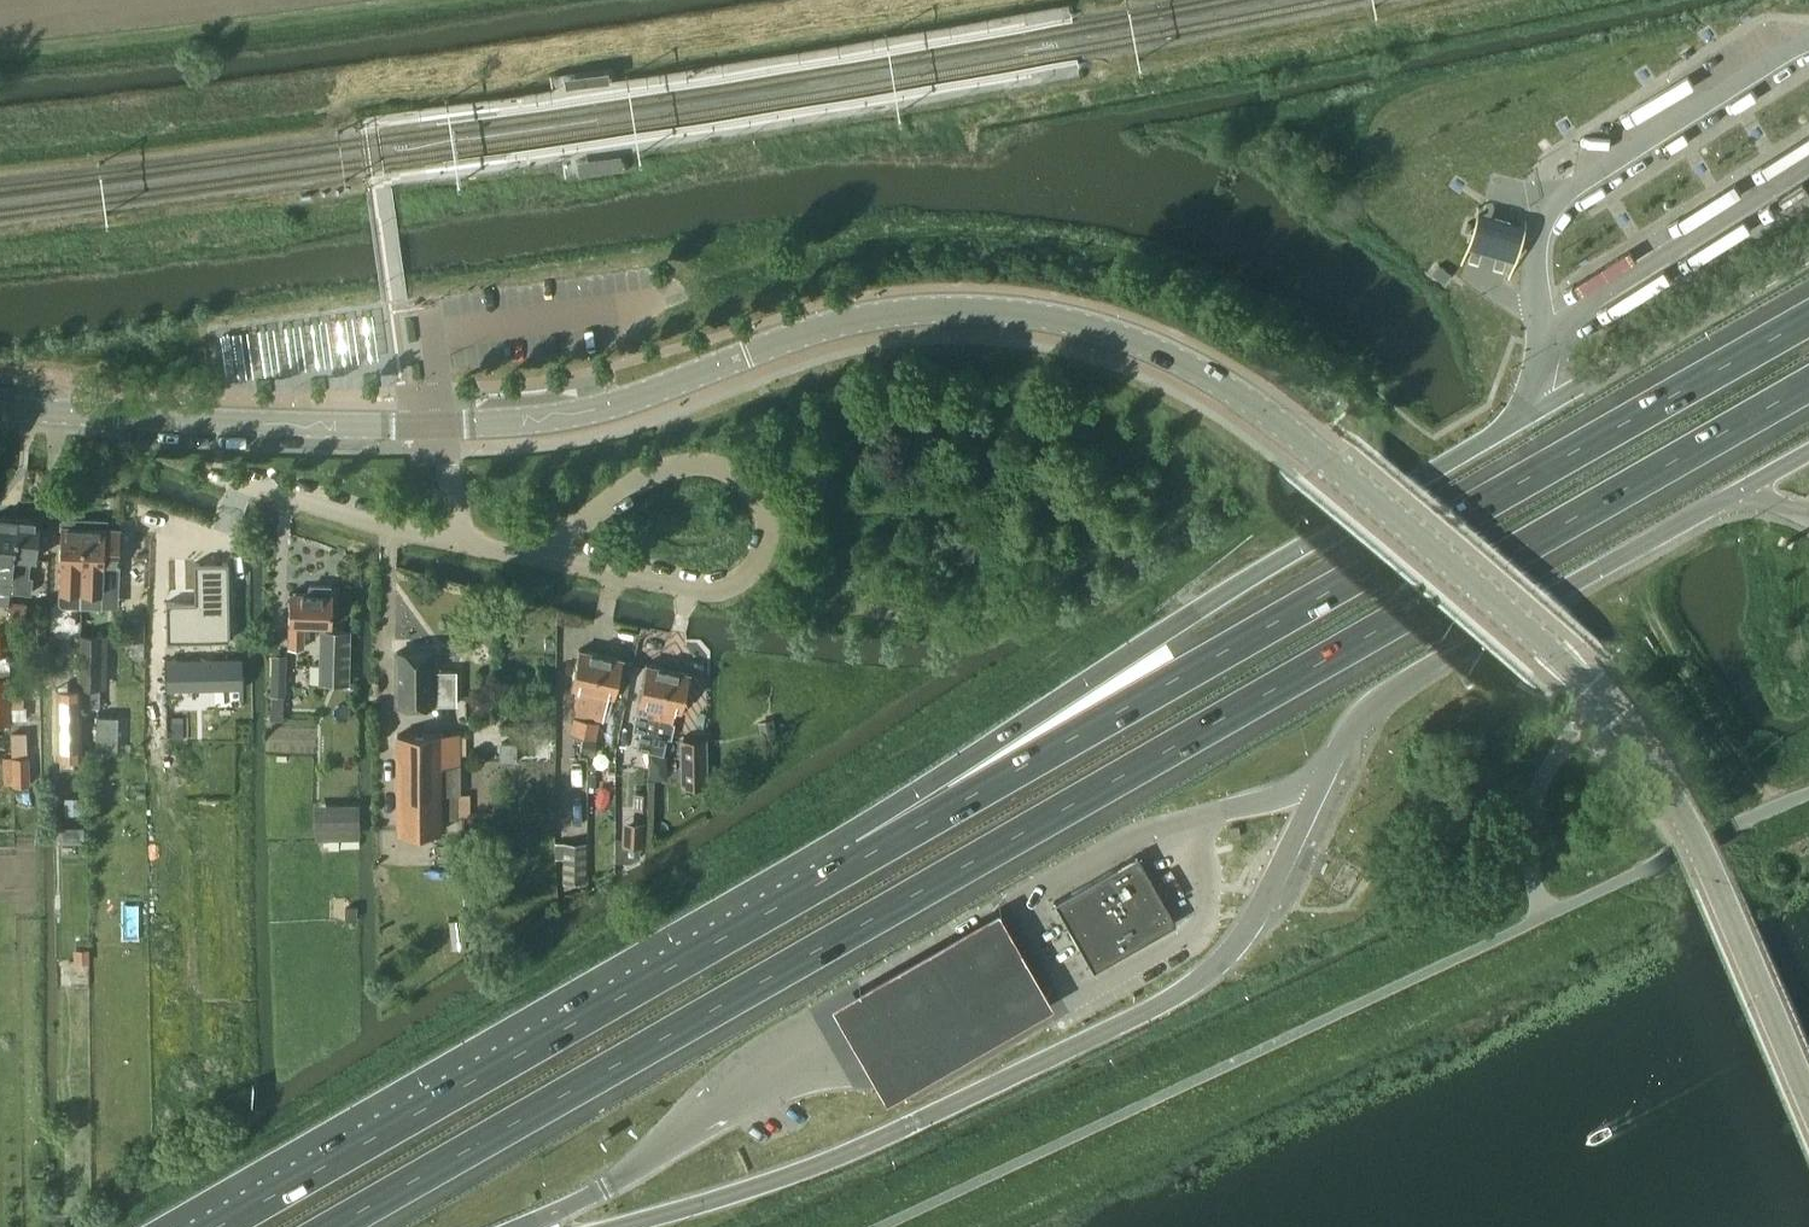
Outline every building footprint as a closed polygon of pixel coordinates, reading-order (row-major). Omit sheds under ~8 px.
[(1487,216),(1478,214),(1468,250),(1477,252),(1502,259),(1515,263),(1525,227),(1512,224),(1487,216)] [(1439,265),(1433,273),(1444,282),(1451,274),(1439,265)] [(12,584),(17,519),(18,518),(0,516),(0,582),(12,584)] [(17,519),(12,584),(11,592),(31,595),(33,577),(29,577),(31,559),(37,560),(41,520),(18,518),(17,519)] [(58,588),(58,602),(62,607),(80,607),(84,525),(84,519),(65,518),(61,521),(61,524),(59,565),(58,588)] [(84,525),(80,607),(101,608),(101,607),(102,567),(119,568),(120,527),(106,526),(107,520),(84,519),(84,525)] [(975,538),(952,537),(950,555),(973,557),(975,538)] [(230,641),(229,564),(195,564),(196,603),(167,603),(168,642),(230,641)] [(331,585),(309,585),(309,594),(292,594),(291,646),(303,647),(303,636),(309,636),(310,625),(331,626),(332,595),(330,595),(331,585)] [(11,601),(8,623),(26,625),(28,603),(11,601)] [(350,631),(321,630),(320,667),(310,667),(309,683),(320,683),(320,684),(349,685),(350,631)] [(104,687),(102,634),(81,635),(82,687),(104,687)] [(0,635),(0,659),(10,659),(9,635),(0,635)] [(572,714),(589,718),(603,654),(579,649),(572,686),(578,687),(572,714)] [(436,672),(436,651),(394,652),(395,706),(456,704),(455,671),(436,672)] [(603,654),(589,718),(603,721),(610,694),(615,695),(623,658),(603,654)] [(272,689),(285,689),(286,655),(273,655),(272,689)] [(10,659),(0,659),(0,724),(12,724),(12,710),(11,688),(10,659)] [(244,690),(244,661),(162,663),(162,692),(244,690)] [(646,664),(632,731),(641,732),(637,750),(652,753),(669,668),(646,664)] [(669,668),(652,753),(664,755),(668,738),(672,739),(676,723),(674,723),(677,708),(682,709),(690,673),(669,668)] [(59,759),(83,758),(81,688),(57,689),(59,759)] [(285,689),(272,689),(272,716),(284,716),(285,689)] [(116,750),(118,718),(98,717),(96,749),(116,750)] [(571,733),(586,737),(589,721),(575,718),(571,733)] [(599,723),(589,721),(586,737),(583,753),(590,754),(593,755),(599,723)] [(27,732),(11,733),(12,786),(29,786),(29,756),(28,756),(27,732)] [(461,765),(461,734),(397,735),(398,834),(443,833),(442,818),(456,818),(456,794),(462,794),(461,765)] [(706,786),(705,740),(682,741),(683,787),(706,786)] [(517,743),(502,743),(502,761),(517,761),(517,743)] [(588,782),(587,759),(572,760),(572,783),(588,782)] [(81,814),(81,798),(65,798),(65,814),(81,814)] [(356,805),(316,805),(316,839),(356,839),(356,805)] [(645,822),(624,821),(623,853),(644,854),(645,822)] [(1240,836),(1237,826),(1230,828),(1233,838),(1240,836)] [(589,843),(557,843),(557,858),(565,858),(564,882),(588,882),(589,843)] [(1138,856),(1056,902),(1094,969),(1176,922),(1138,856)] [(358,907),(345,907),(345,921),(358,921),(358,907)] [(993,921),(989,914),(819,1004),(826,1016),(850,1062),(859,1078),(870,1099),(889,1089),(928,1068),(982,1039),(1040,1008),(1019,969),(993,921)] [(463,920),(449,922),(453,950),(466,948),(463,920)]
